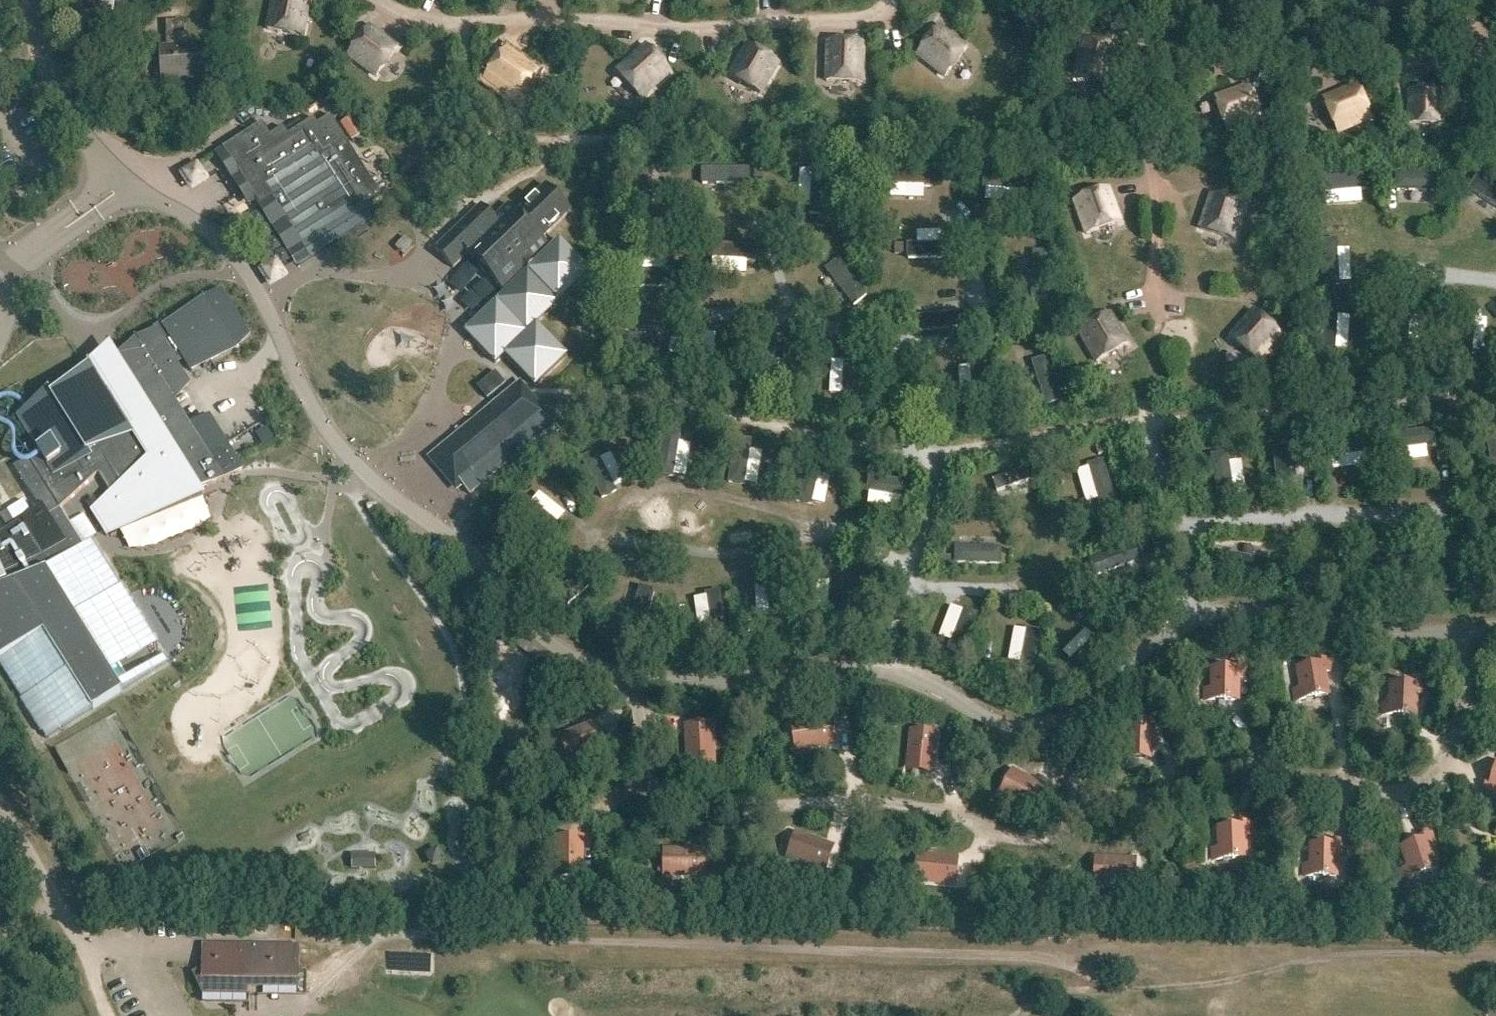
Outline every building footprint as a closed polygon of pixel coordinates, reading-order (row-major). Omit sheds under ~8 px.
[(268,31),(303,38),(310,0),(274,0),(268,31)] [(1380,11),(1401,0),(1374,0),(1380,11)] [(162,49),(163,81),(203,79),(202,47),(182,48),(181,36),(185,36),(184,22),(166,23),(167,49),(162,49)] [(369,28),(348,57),(377,78),(398,49),(369,28)] [(939,28),(917,56),(945,78),(967,50),(939,28)] [(1075,76),(1109,84),(1117,49),(1083,41),(1075,76)] [(828,43),(827,83),(862,84),(863,44),(828,43)] [(730,77),(760,95),(778,64),(748,46),(730,77)] [(617,73),(641,100),(670,73),(647,47),(617,73)] [(485,79),(517,103),(538,74),(506,50),(485,79)] [(1324,101),(1338,134),(1370,120),(1357,87),(1324,101)] [(1215,100),(1227,133),(1261,122),(1249,88),(1215,100)] [(1409,125),(1442,125),(1443,92),(1409,91),(1409,125)] [(262,124),(223,150),(257,204),(265,216),(278,207),(311,260),(337,242),(341,249),(368,232),(363,225),(376,217),(368,204),(381,195),(348,143),(331,117),(318,125),(314,119),(288,136),(283,129),(271,137),(262,124)] [(362,134),(352,118),(342,125),(352,140),(357,137),(362,134)] [(662,158),(623,163),(625,186),(662,188),(662,158)] [(752,173),(704,174),(703,196),(750,195),(752,173)] [(817,179),(794,176),(793,209),(818,209),(817,179)] [(1365,177),(1318,180),(1320,203),(1367,199),(1365,177)] [(1434,178),(1392,177),(1398,205),(1440,202),(1434,178)] [(927,181),(891,183),(891,200),(928,199),(927,181)] [(1017,184),(984,184),(984,200),(1017,200),(1017,184)] [(1477,184),(1464,206),(1495,221),(1495,194),(1477,184)] [(481,206),(435,251),(453,269),(467,255),(506,295),(467,333),(495,363),(506,352),(508,354),(507,356),(535,386),(565,357),(534,325),(586,274),(559,246),(553,252),(542,240),(569,214),(571,212),(546,186),(539,192),(517,214),(508,206),(494,220),(481,206)] [(1120,223),(1108,190),(1075,202),(1087,235),(1120,223)] [(1200,230),(1234,241),(1245,207),(1211,196),(1200,230)] [(224,225),(231,236),(239,231),(244,227),(238,216),(224,225)] [(949,226),(916,226),(916,245),(949,244),(949,226)] [(642,240),(641,274),(673,276),(666,242),(642,240)] [(1037,240),(1022,244),(1028,270),(1043,266),(1037,240)] [(753,243),(711,241),(712,268),(755,271),(753,243)] [(1351,257),(1328,257),(1331,287),(1353,289),(1351,257)] [(840,265),(821,278),(846,311),(869,302),(840,265)] [(21,700),(20,701),(41,734),(42,733),(46,740),(92,711),(123,692),(123,691),(169,663),(165,656),(166,655),(130,597),(128,598),(92,540),(84,545),(61,509),(100,477),(112,497),(102,503),(101,503),(114,524),(243,472),(242,472),(210,420),(192,431),(171,398),(189,387),(176,366),(184,361),(192,373),(249,337),(221,292),(156,333),(112,361),(109,363),(106,357),(98,362),(102,368),(99,369),(98,369),(18,419),(36,448),(39,452),(28,459),(14,468),(40,507),(44,514),(21,528),(0,541),(0,666),(21,700)] [(961,296),(925,297),(925,315),(961,314),(961,296)] [(1253,312),(1230,339),(1257,362),(1280,335),(1253,312)] [(1486,316),(1462,314),(1463,349),(1483,358),(1486,316)] [(1127,345),(1109,315),(1079,333),(1097,363),(1127,345)] [(1350,320),(1333,323),(1332,339),(1322,341),(1321,357),(1332,357),(1351,355),(1350,320)] [(672,334),(641,332),(636,367),(665,369),(672,334)] [(716,342),(690,340),(682,376),(713,378),(716,342)] [(1038,343),(1015,346),(1022,389),(1044,385),(1038,343)] [(827,351),(799,351),(798,380),(828,380),(827,351)] [(972,363),(958,363),(959,397),(973,397),(972,363)] [(496,373),(477,388),(487,400),(505,385),(496,373)] [(519,385),(428,460),(456,493),(462,488),(469,496),(553,427),(519,385)] [(683,427),(663,426),(657,478),(674,480),(690,482),(696,434),(683,433),(683,427)] [(1391,435),(1394,462),(1428,458),(1427,446),(1438,445),(1436,429),(1391,435)] [(1493,478),(1495,477),(1495,435),(1487,436),(1493,478)] [(757,485),(765,447),(749,448),(750,437),(729,436),(722,489),(742,489),(745,484),(757,485)] [(1329,444),(1333,470),(1365,466),(1364,453),(1373,452),(1371,439),(1329,444)] [(1272,447),(1277,492),(1305,489),(1302,466),(1290,468),(1287,445),(1272,447)] [(592,451),(576,458),(602,498),(629,483),(612,451),(599,456),(592,451)] [(1227,452),(1211,454),(1217,500),(1246,496),(1242,461),(1229,462),(1227,452)] [(835,471),(821,467),(820,458),(800,459),(792,504),(813,504),(829,506),(835,471)] [(1104,467),(1076,477),(1083,510),(1114,503),(1104,467)] [(1028,474),(988,483),(994,503),(1034,495),(1028,474)] [(918,481),(871,476),(870,506),(904,510),(903,498),(917,500),(918,481)] [(524,495),(514,508),(547,546),(565,532),(557,524),(568,512),(540,490),(531,500),(524,495)] [(999,543),(955,541),(955,568),(1000,569),(999,543)] [(430,552),(438,558),(445,549),(438,543),(430,552)] [(1276,543),(1239,545),(1239,568),(1283,568),(1276,543)] [(1108,547),(1071,544),(1072,562),(1106,571),(1108,547)] [(618,563),(602,545),(595,550),(561,584),(580,598),(618,563)] [(784,624),(781,578),(766,578),(767,584),(756,583),(757,619),(770,617),(769,624),(784,624)] [(654,587),(639,584),(631,629),(645,631),(654,587)] [(727,633),(724,590),(706,588),(708,596),(692,597),(699,634),(712,633),(727,633)] [(966,616),(949,608),(936,643),(952,650),(966,616)] [(1035,627),(1032,657),(1045,658),(1048,628),(1035,627)] [(1085,630),(1063,652),(1072,662),(1095,639),(1085,630)] [(1028,637),(1012,631),(1006,667),(1023,671),(1028,637)] [(1294,691),(1296,702),(1328,696),(1324,673),(1331,672),(1329,660),(1319,661),(1320,666),(1297,670),(1301,690),(1294,691)] [(1244,678),(1245,666),(1234,666),(1234,671),(1212,670),(1212,690),(1205,690),(1205,701),(1238,702),(1238,678),(1244,678)] [(1416,694),(1423,694),(1424,682),(1414,681),(1413,686),(1391,685),(1390,705),(1383,704),(1382,715),(1415,717),(1416,694)] [(834,744),(831,720),(800,724),(803,748),(834,744)] [(1125,721),(1124,746),(1129,747),(1129,759),(1150,759),(1150,747),(1155,747),(1156,721),(1125,721)] [(596,723),(567,735),(576,757),(605,746),(596,723)] [(686,727),(689,758),(713,756),(711,725),(686,727)] [(909,763),(933,766),(937,735),(912,732),(909,763)] [(1495,797),(1495,793),(1495,766),(1490,785),(1486,784),(1483,794),(1495,797)] [(1007,797),(1036,812),(1048,791),(1019,775),(1007,797)] [(1245,836),(1251,836),(1251,823),(1240,824),(1241,828),(1218,829),(1219,849),(1212,850),(1213,861),(1246,859),(1245,836)] [(1401,870),(1405,881),(1436,870),(1428,848),(1435,846),(1431,834),(1421,837),(1423,842),(1401,849),(1408,868),(1401,870)] [(803,836),(795,859),(824,870),(832,847),(803,836)] [(1303,877),(1336,877),(1337,854),(1343,854),(1343,842),(1333,841),(1333,846),(1311,846),(1310,866),(1303,866),(1303,877)] [(439,846),(426,853),(433,866),(446,859),(439,846)] [(582,846),(558,846),(558,877),(582,877),(582,846)] [(672,850),(672,875),(703,875),(703,850),(672,850)] [(377,854),(352,854),(353,869),(377,868),(377,854)] [(925,857),(923,883),(954,886),(956,859),(925,857)] [(1104,860),(1103,884),(1134,885),(1135,861),(1104,860)] [(203,970),(203,981),(208,981),(208,989),(233,989),(234,981),(255,982),(297,982),(297,971),(298,948),(204,946),(203,970)]
